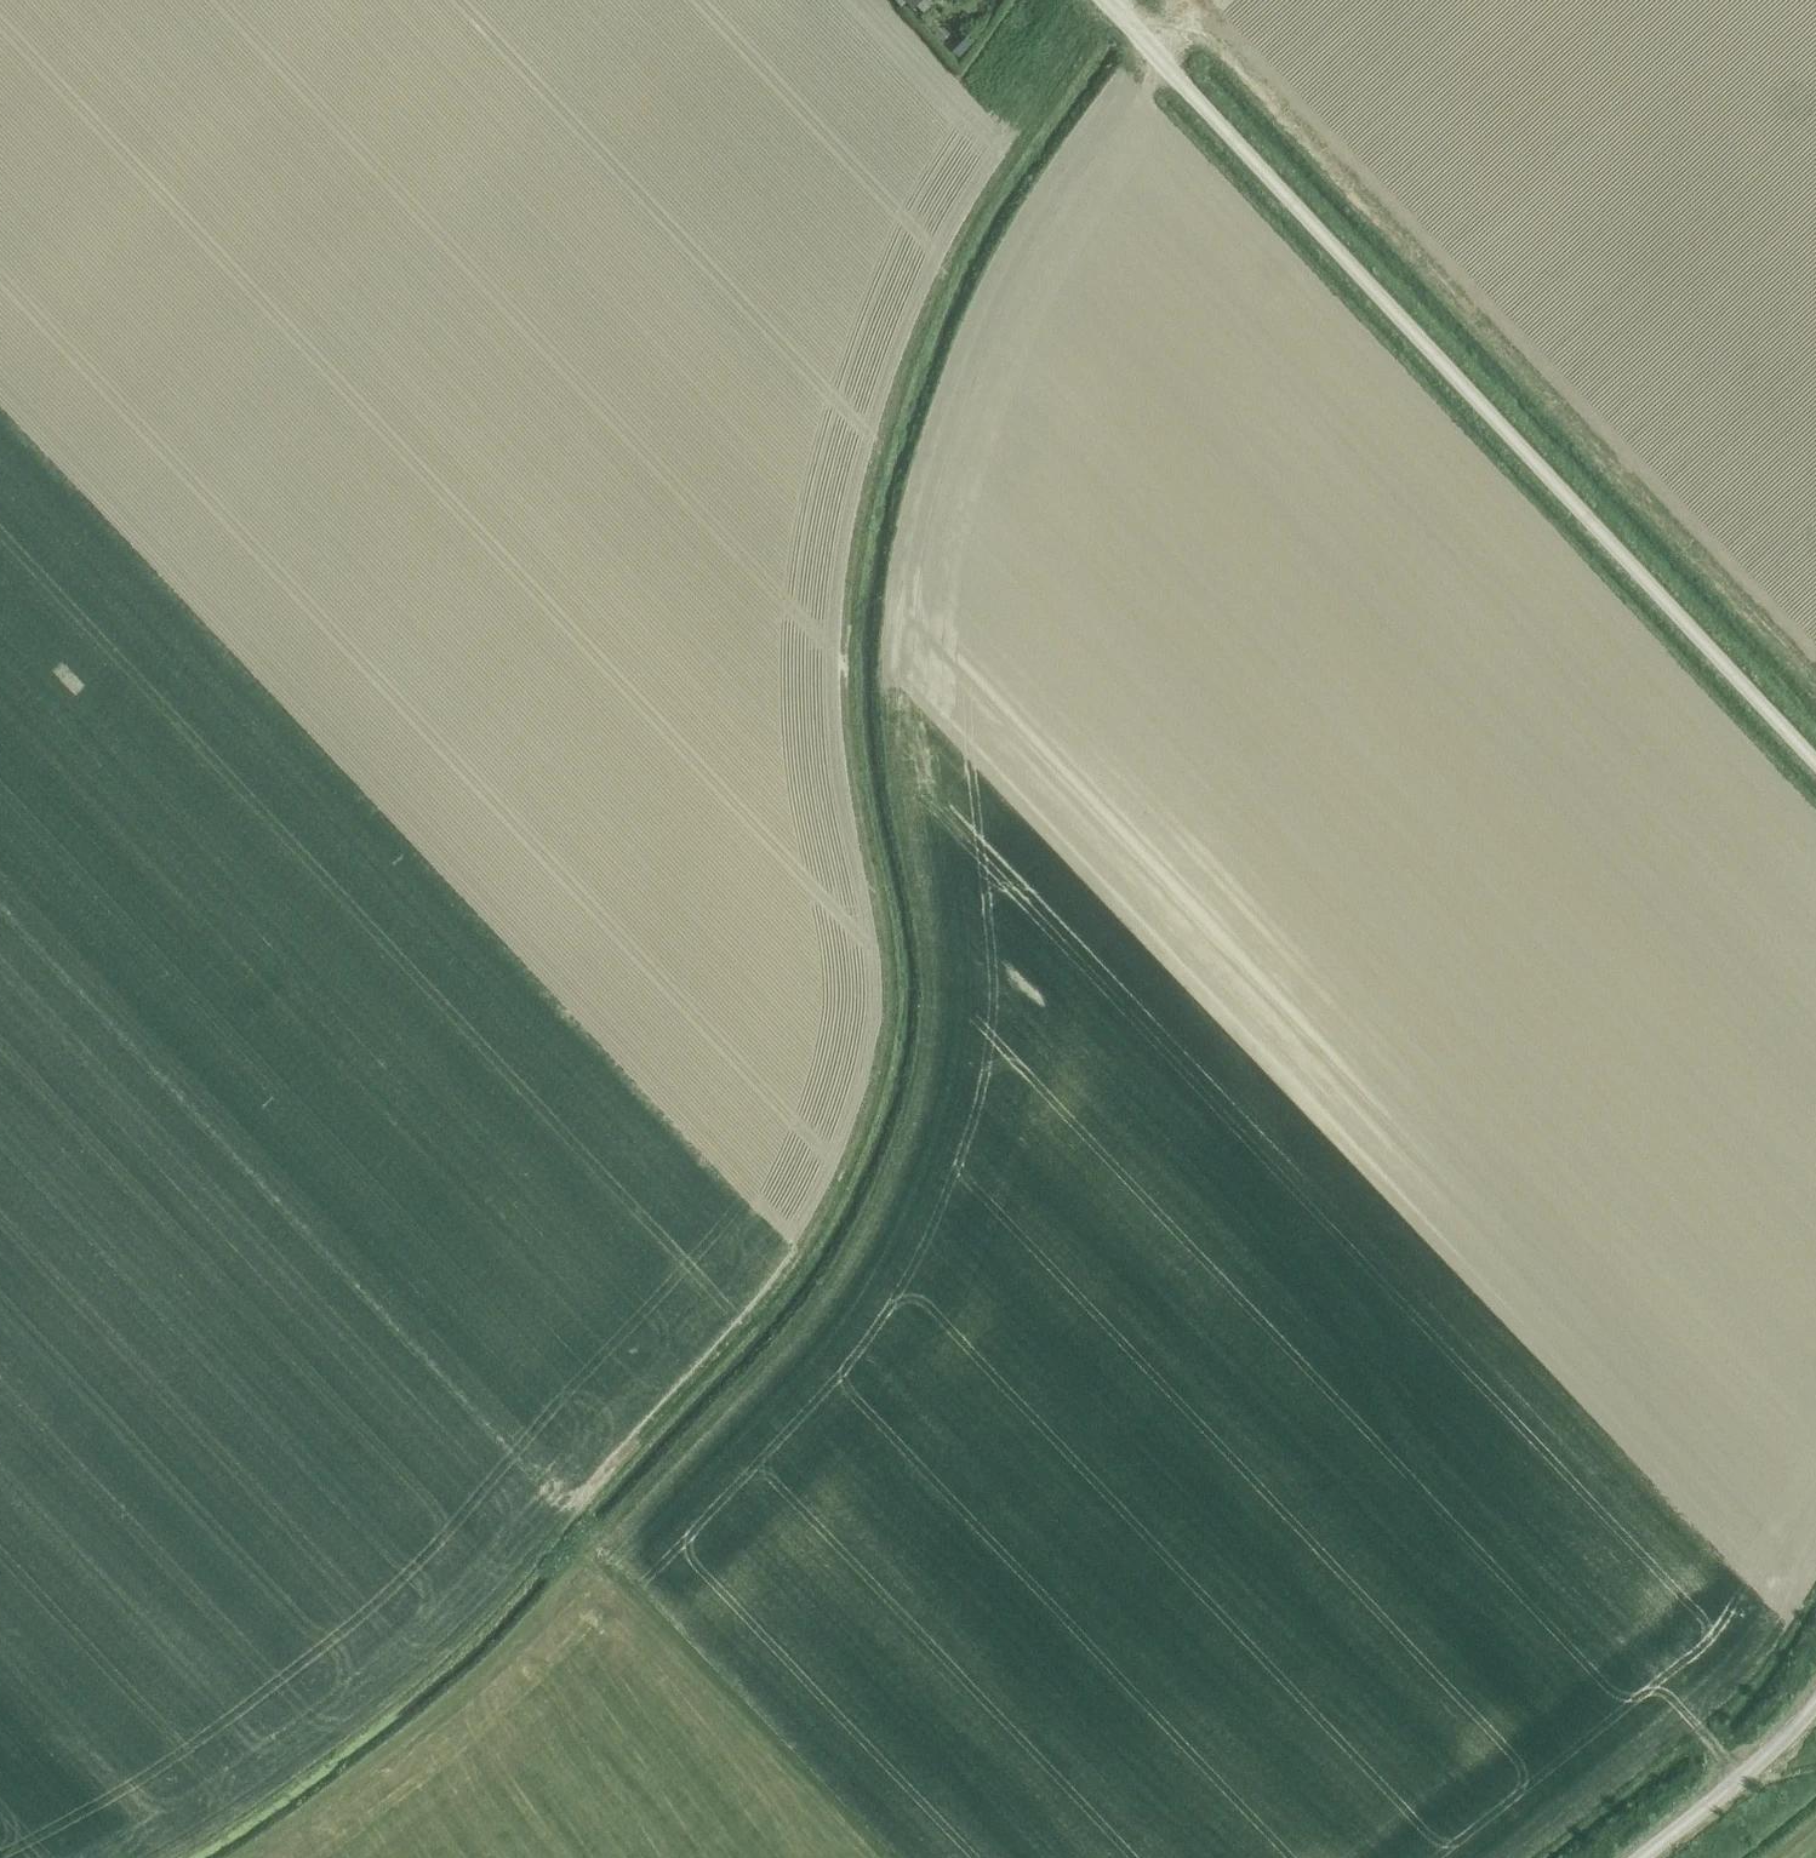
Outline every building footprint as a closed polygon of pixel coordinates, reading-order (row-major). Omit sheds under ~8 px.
[(924,0),(893,0),(899,8),(904,4),(911,12),(924,0)]
